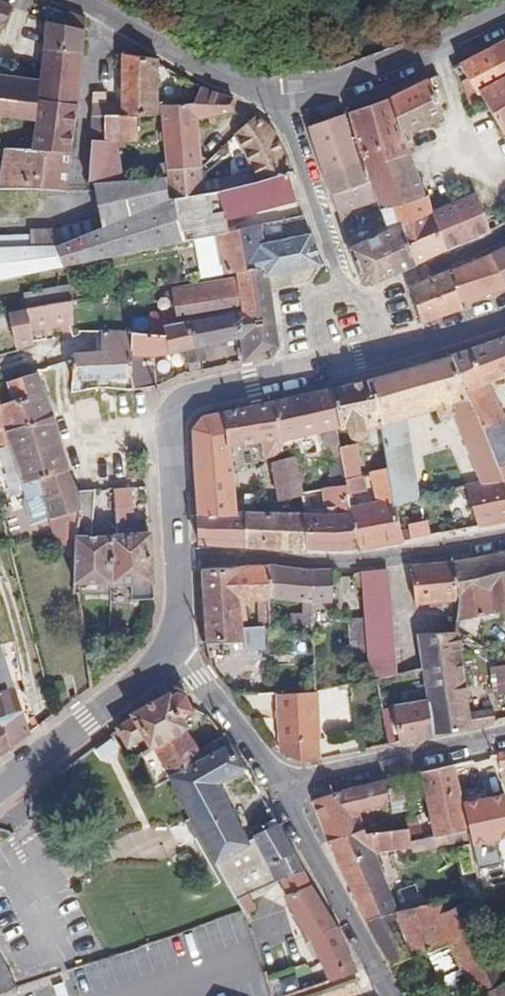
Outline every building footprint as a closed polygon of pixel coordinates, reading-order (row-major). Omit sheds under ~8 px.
[(3,24),(12,8),(14,5),(1,0),(0,0),(0,23),(3,24)] [(81,27),(40,19),(37,46),(78,51),(81,27)] [(446,59),(465,86),(495,133),(504,127),(504,29),(446,59)] [(34,95),(73,99),(78,51),(37,46),(35,75),(34,95)] [(107,92),(96,91),(95,115),(137,113),(154,113),(158,113),(158,103),(159,64),(158,58),(123,53),(122,100),(107,100),(107,92)] [(0,71),(0,113),(31,118),(34,95),(35,75),(0,71)] [(431,114),(414,73),(374,91),(376,96),(391,133),(431,114)] [(227,111),(227,101),(221,99),(223,93),(194,85),(186,101),(158,103),(158,113),(154,113),(164,180),(185,189),(196,178),(194,119),(227,111)] [(27,145),(66,149),(73,99),(34,95),(31,118),(27,145)] [(376,96),(337,112),(358,177),(367,205),(412,192),(391,133),(376,96)] [(337,112),(299,127),(321,188),(358,177),(337,112)] [(137,113),(95,115),(93,139),(126,140),(138,140),(137,113)] [(251,113),(227,135),(251,177),(284,167),(267,128),(251,113)] [(120,148),(126,148),(126,140),(93,139),(93,147),(90,180),(95,183),(124,181),(120,148)] [(59,189),(66,149),(27,145),(0,142),(0,183),(59,189)] [(222,214),(294,196),(284,167),(251,177),(215,187),(222,214)] [(166,198),(160,175),(124,181),(95,183),(90,180),(85,178),(97,226),(166,198)] [(321,188),(332,215),(367,205),(358,177),(321,188)] [(215,187),(172,196),(166,198),(97,226),(51,244),(56,265),(212,231),(224,229),(222,214),(215,187)] [(420,210),(412,192),(367,205),(332,215),(339,239),(387,217),(389,222),(420,210)] [(481,231),(466,192),(420,210),(435,248),(481,231)] [(406,265),(437,252),(435,248),(420,210),(389,222),(404,260),(406,265)] [(389,222),(387,217),(339,239),(353,280),(404,260),(389,222)] [(260,241),(256,222),(224,229),(212,231),(218,272),(231,269),(258,265),(255,242),(260,241)] [(260,241),(255,242),(258,265),(259,273),(267,272),(316,263),(306,230),(260,241)] [(481,250),(495,283),(504,279),(504,240),(481,250)] [(0,245),(0,275),(56,265),(51,244),(0,245)] [(437,269),(450,301),(495,283),(481,250),(437,269)] [(270,353),(276,344),(269,288),(267,272),(259,273),(258,265),(231,269),(232,276),(237,306),(189,315),(190,343),(236,335),(241,358),(270,353)] [(410,322),(452,306),(450,301),(437,269),(395,284),(410,322)] [(232,276),(166,286),(172,319),(189,315),(237,306),(232,276)] [(66,285),(24,293),(27,309),(68,300),(66,285)] [(33,330),(73,323),(74,299),(68,300),(27,309),(28,314),(30,324),(14,327),(15,334),(9,336),(12,346),(18,344),(36,340),(33,330)] [(30,324),(28,314),(12,317),(0,322),(0,337),(9,336),(15,334),(14,327),(30,324)] [(159,322),(164,350),(190,343),(189,315),(172,319),(159,322)] [(125,330),(95,332),(95,346),(72,348),(71,357),(68,378),(126,376),(125,359),(125,330)] [(126,376),(126,390),(149,384),(148,357),(125,359),(126,376)] [(32,370),(1,381),(6,399),(0,401),(0,446),(7,443),(2,429),(49,413),(32,370)] [(30,478),(65,468),(49,413),(2,429),(7,443),(18,481),(30,478)] [(274,461),(281,500),(304,494),(305,491),(297,456),(274,461)] [(30,478),(42,518),(76,507),(75,489),(65,468),(30,478)] [(116,486),(116,515),(131,515),(132,486),(116,486)] [(87,533),(88,490),(75,489),(76,507),(71,533),(87,533)] [(406,510),(412,539),(433,535),(425,506),(406,510)] [(150,581),(147,531),(109,532),(110,583),(150,581)] [(87,533),(71,533),(70,581),(110,583),(109,532),(87,533)] [(409,564),(417,605),(456,597),(460,615),(504,606),(504,545),(409,564)] [(332,561),(201,565),(203,636),(244,634),(244,647),(265,646),(264,624),(242,625),(241,598),(333,596),(332,561)] [(369,651),(372,680),(379,679),(397,674),(388,568),(362,570),(367,617),(369,651)] [(349,618),(351,652),(369,651),(367,617),(349,618)] [(418,630),(426,695),(394,699),(398,735),(494,724),(492,709),(468,712),(457,626),(418,630)] [(504,694),(504,663),(491,666),(494,695),(504,694)] [(5,748),(24,731),(0,664),(0,733),(5,748)] [(380,689),(403,686),(402,674),(397,674),(379,679),(380,689)] [(317,690),(316,690),(278,693),(281,753),(305,762),(319,759),(317,690)] [(132,717),(115,726),(129,749),(145,739),(152,750),(155,749),(170,776),(171,776),(230,743),(226,737),(199,749),(187,730),(189,729),(183,716),(195,711),(187,694),(177,692),(173,694),(171,692),(130,713),(132,717)] [(247,769),(230,743),(171,776),(203,837),(238,900),(304,870),(297,854),(280,824),(254,837),(257,843),(251,845),(219,783),(247,769)] [(413,837),(425,833),(419,813),(407,817),(413,837)] [(482,995),(504,995),(504,955),(465,890),(393,910),(398,918),(403,935),(413,951),(448,942),(482,995)] [(0,952),(0,994),(19,987),(0,952)]
